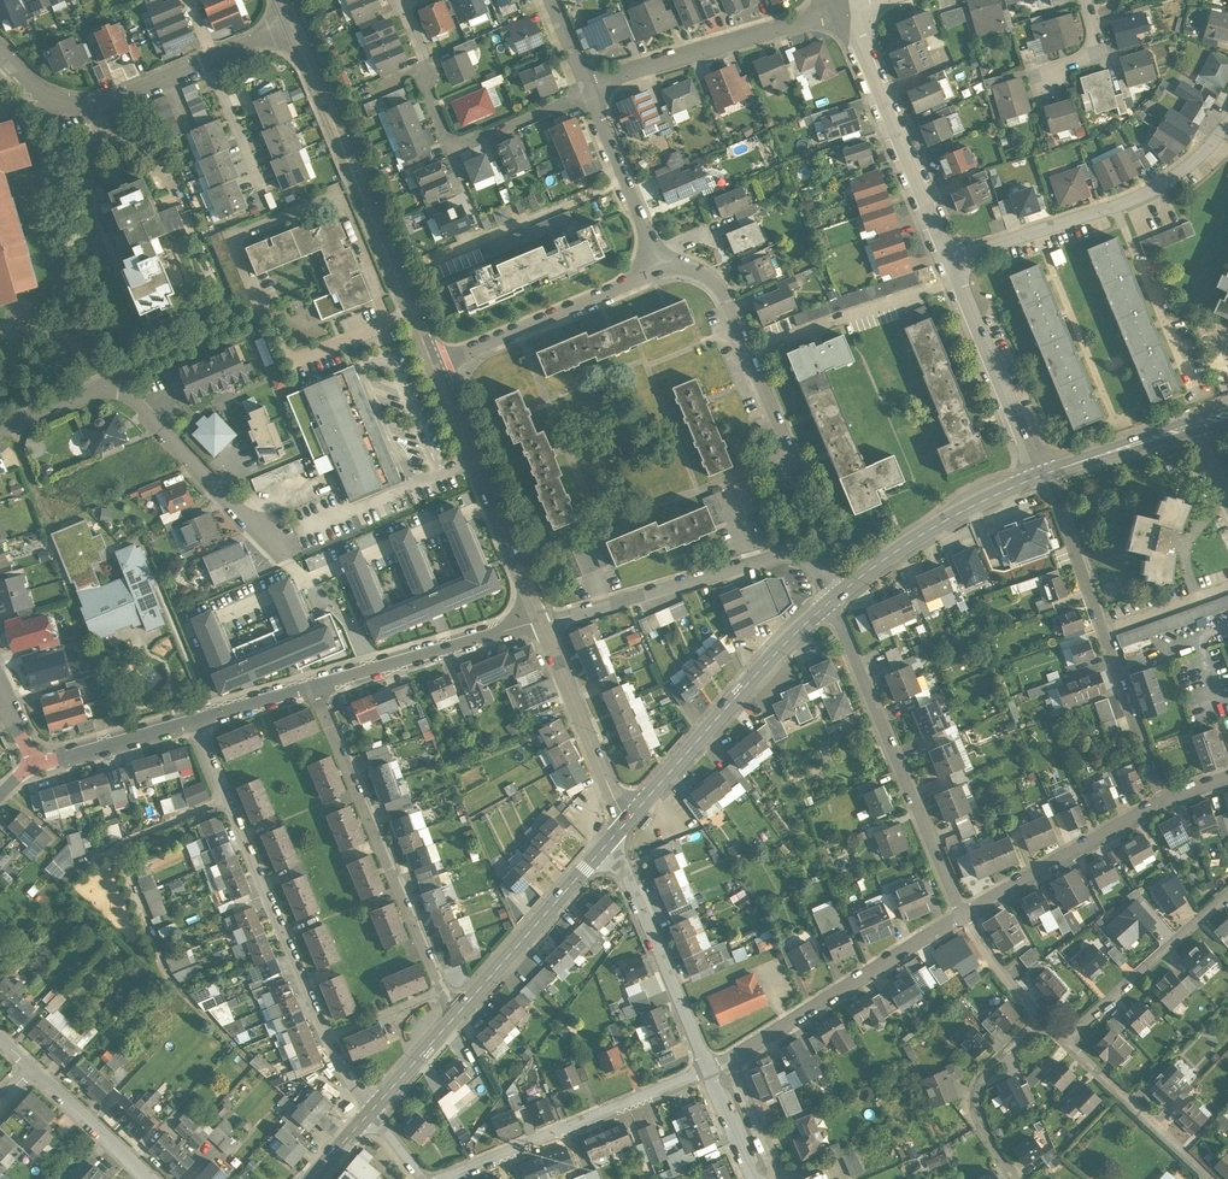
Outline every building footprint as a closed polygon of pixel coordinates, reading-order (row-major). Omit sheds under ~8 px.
[(5,1),(4,3),(0,5),(0,20),(1,21),(7,18),(9,19),(13,28),(25,23),(15,1),(15,0),(7,0),(5,1)] [(15,1),(23,20),(30,18),(24,3),(23,0),(17,0),(15,1)] [(31,0),(24,3),(30,18),(38,15),(36,10),(35,11),(31,0)] [(31,0),(35,11),(36,10),(51,4),(49,0),(30,0),(31,0)] [(146,5),(149,12),(162,6),(160,0),(158,0),(146,5)] [(162,6),(149,12),(155,25),(182,13),(181,13),(180,14),(178,8),(180,7),(177,0),(176,0),(162,6)] [(203,2),(209,17),(235,5),(232,0),(208,0),(203,2)] [(348,5),(354,19),(372,11),(380,8),(377,0),(361,0),(348,5)] [(448,0),(441,3),(442,3),(448,17),(454,15),(450,4),(448,0)] [(459,0),(450,4),(454,15),(457,20),(466,17),(459,0)] [(466,17),(467,20),(486,13),(483,7),(480,0),(459,0),(466,17)] [(630,11),(636,26),(641,37),(642,37),(667,26),(668,26),(663,14),(664,14),(658,0),(654,0),(630,11)] [(674,1),(679,14),(685,27),(686,26),(693,23),(693,22),(698,20),(690,0),(675,0),(674,1)] [(698,20),(704,17),(705,18),(712,15),(713,15),(708,2),(707,0),(690,0),(698,20)] [(708,2),(713,15),(712,15),(713,17),(720,14),(717,5),(715,0),(712,0),(708,2)] [(724,5),(728,15),(743,9),(739,0),(722,0),(724,5)] [(743,9),(757,3),(756,0),(739,0),(743,9)] [(967,0),(975,29),(985,26),(986,29),(1003,24),(1004,24),(1000,12),(997,0),(967,0)] [(442,3),(420,12),(424,21),(422,21),(425,28),(426,28),(430,37),(452,28),(448,17),(442,3)] [(235,5),(209,17),(215,31),(230,24),(230,23),(241,19),(235,5)] [(961,7),(940,14),(945,30),(965,22),(961,7)] [(1007,10),(1000,12),(1004,24),(1003,24),(1005,31),(1012,29),(1007,10)] [(372,11),(357,17),(360,24),(374,18),(372,11)] [(664,14),(663,14),(668,26),(667,26),(668,29),(677,26),(673,16),(670,11),(664,14)] [(927,12),(895,25),(905,47),(920,41),(936,34),(927,12)] [(182,13),(155,25),(160,38),(187,27),(182,13)] [(679,14),(673,16),(677,26),(679,32),(687,28),(686,26),(685,27),(679,14)] [(1144,14),(1111,24),(1117,43),(1132,39),(1131,35),(1148,30),(1144,14)] [(617,16),(594,26),(593,25),(588,27),(587,31),(589,35),(591,36),(595,45),(596,49),(616,40),(617,42),(625,39),(626,39),(619,23),(617,16)] [(1069,16),(1032,27),(1035,40),(1041,38),(1046,53),(1077,44),(1069,16)] [(1204,36),(1218,40),(1227,43),(1227,18),(1227,17),(1226,20),(1210,16),(1204,36)] [(241,19),(230,23),(230,24),(233,31),(249,25),(245,17),(241,19)] [(527,17),(507,25),(511,34),(531,26),(527,17)] [(7,18),(1,21),(6,31),(13,28),(9,19),(7,18)] [(374,18),(360,24),(363,31),(377,25),(374,18)] [(363,31),(362,31),(367,44),(393,34),(388,20),(377,25),(363,31)] [(626,20),(619,23),(626,39),(625,39),(626,43),(634,40),(629,29),(626,20)] [(119,24),(110,27),(109,25),(102,28),(103,31),(94,34),(99,46),(105,60),(116,55),(120,56),(129,52),(130,52),(128,46),(119,24)] [(507,25),(499,29),(503,38),(511,35),(511,34),(507,25)] [(531,26),(511,34),(511,35),(518,53),(542,43),(534,25),(531,26)] [(641,37),(636,26),(629,29),(634,40),(635,43),(643,40),(642,37),(641,37)] [(187,27),(160,38),(165,50),(166,51),(179,46),(194,40),(190,32),(188,33),(186,28),(187,27)] [(591,36),(589,35),(587,31),(577,35),(583,50),(589,48),(595,45),(591,36)] [(936,34),(920,41),(926,54),(946,45),(941,32),(936,34)] [(393,34),(367,44),(373,58),(399,47),(393,34)] [(1218,40),(1204,36),(1202,43),(1216,48),(1218,40)] [(473,39),(453,48),(457,57),(464,54),(477,48),(473,39)] [(1132,39),(1117,43),(1119,51),(1135,47),(1132,39)] [(72,40),(59,45),(57,48),(53,50),(55,57),(50,60),(55,72),(58,73),(64,70),(65,67),(72,65),(73,68),(82,65),(75,48),(72,40)] [(905,47),(889,53),(900,80),(931,67),(926,54),(920,41),(905,47)] [(822,42),(793,53),(796,59),(801,71),(815,66),(820,79),(835,73),(822,42)] [(135,43),(128,46),(130,52),(129,52),(132,60),(140,57),(135,43)] [(90,61),(83,45),(75,48),(82,65),(90,61)] [(99,46),(93,49),(98,62),(105,60),(99,46)] [(179,46),(166,51),(165,50),(161,52),(164,60),(182,52),(179,46)] [(399,47),(373,58),(378,71),(395,64),(404,60),(399,47)] [(1032,49),(1020,52),(1024,66),(1036,63),(1032,49)] [(1146,52),(1120,59),(1125,79),(1127,86),(1154,78),(1146,52)] [(457,57),(443,62),(452,85),(474,76),(464,54),(457,57)] [(1211,54),(1201,76),(1207,79),(1222,87),(1227,76),(1227,63),(1211,54)] [(778,55),(767,60),(766,58),(753,63),(760,79),(768,76),(775,92),(791,85),(790,82),(783,67),(778,55)] [(801,71),(796,59),(789,62),(789,64),(795,78),(802,75),(801,71)] [(395,64),(381,70),(384,77),(398,71),(395,64)] [(546,64),(519,75),(524,86),(535,82),(538,90),(554,84),(546,64)] [(789,64),(783,67),(790,82),(796,80),(795,78),(789,64)] [(99,65),(93,68),(98,81),(105,78),(99,65)] [(735,80),(730,68),(707,78),(714,95),(717,94),(722,106),(745,97),(738,79),(735,80)] [(1107,70),(1088,75),(1089,76),(1079,78),(1084,94),(1088,93),(1093,109),(1102,107),(1103,112),(1116,108),(1117,108),(1113,96),(1111,86),(1107,70)] [(942,71),(924,78),(926,85),(935,81),(935,82),(945,78),(942,71)] [(501,75),(480,83),(483,91),(503,82),(501,75)] [(1001,75),(982,81),(985,90),(994,87),(1004,84),(1001,75)] [(745,76),(738,79),(745,97),(752,93),(745,76)] [(1019,79),(1004,84),(994,87),(999,103),(997,103),(1002,119),(1028,111),(1019,79)] [(1125,79),(1118,81),(1122,94),(1121,94),(1123,100),(1131,98),(1127,86),(1125,79)] [(1222,87),(1207,79),(1203,86),(1218,96),(1222,87)] [(690,80),(662,91),(667,105),(671,114),(699,103),(690,80)] [(926,85),(906,93),(914,113),(943,101),(935,82),(935,81),(926,85)] [(1212,101),(1201,94),(1200,94),(1199,93),(1181,83),(1175,93),(1194,105),(1184,121),(1169,112),(1157,131),(1184,147),(1204,114),(1206,113),(1208,110),(1208,108),(1212,101)] [(194,84),(181,89),(184,96),(197,90),(194,84)] [(554,84),(538,90),(541,97),(557,90),(554,84)] [(1218,96),(1203,86),(1199,93),(1200,94),(1201,94),(1212,101),(1214,102),(1218,96)] [(403,88),(396,91),(401,104),(409,102),(403,88)] [(197,90),(184,96),(187,102),(199,97),(197,90)] [(279,91),(253,102),(260,116),(285,105),(279,91)] [(396,91),(390,94),(395,107),(401,104),(396,91)] [(483,91),(453,103),(462,125),(492,112),(483,91)] [(646,92),(617,104),(629,134),(641,129),(644,137),(657,131),(654,124),(658,122),(656,117),(646,92)] [(395,107),(390,94),(383,97),(388,110),(395,107)] [(1121,94),(1113,96),(1117,108),(1116,108),(1118,116),(1127,113),(1123,100),(1121,94)] [(165,96),(152,101),(155,108),(168,102),(165,96)] [(199,97),(187,102),(189,109),(202,103),(199,97)] [(383,97),(376,99),(382,113),(384,112),(388,110),(383,97)] [(376,99),(369,102),(375,116),(382,113),(376,99)] [(1070,101),(1043,109),(1050,134),(1078,126),(1070,101)] [(168,102),(155,108),(157,114),(171,109),(168,102)] [(369,102),(363,105),(368,118),(375,116),(369,102)] [(388,110),(384,112),(389,125),(414,114),(412,109),(409,102),(401,104),(395,107),(388,110)] [(202,103),(189,109),(192,115),(205,110),(202,103)] [(285,105),(260,116),(266,130),(288,121),(291,120),(285,105)] [(671,114),(667,105),(660,108),(668,127),(676,124),(671,114)] [(418,106),(412,109),(414,114),(421,112),(418,106)] [(947,107),(931,114),(934,121),(943,117),(943,118),(951,115),(947,107)] [(171,109),(157,114),(160,121),(173,115),(171,109)] [(829,117),(820,120),(821,121),(827,141),(859,130),(852,109),(829,117)] [(205,110),(192,115),(195,122),(208,116),(205,110)] [(827,110),(810,116),(813,124),(821,121),(820,120),(829,117),(827,110)] [(421,112),(414,114),(416,120),(423,117),(421,112)] [(414,114),(389,125),(395,137),(419,127),(416,120),(414,114)] [(565,114),(553,119),(555,126),(568,121),(565,114)] [(663,114),(656,117),(658,122),(654,124),(657,131),(659,137),(670,132),(663,114)] [(173,115),(160,121),(163,127),(176,122),(173,115)] [(208,116),(195,122),(197,128),(210,123),(208,116)] [(934,121),(921,126),(925,136),(924,136),(928,147),(951,137),(943,118),(943,117),(934,121)] [(555,126),(549,129),(555,142),(579,131),(574,118),(568,121),(555,126)] [(197,128),(191,131),(197,145),(223,135),(216,120),(210,123),(197,128)] [(266,130),(262,132),(268,146),(294,135),(288,121),(266,130)] [(176,122),(163,127),(165,134),(179,128),(176,122)] [(2,257),(2,255),(6,254),(8,261),(24,256),(29,255),(29,254),(28,254),(12,198),(10,199),(2,173),(30,165),(24,144),(15,146),(14,142),(17,141),(12,123),(0,127),(0,258),(2,257)] [(419,127),(395,137),(400,149),(424,139),(422,133),(419,127)] [(179,128),(165,134),(168,140),(181,135),(179,128)] [(428,130),(422,133),(424,139),(431,136),(428,130)] [(1157,131),(1157,130),(1148,143),(1164,163),(1184,147),(1157,131)] [(579,131),(555,142),(560,155),(585,145),(579,131)] [(223,135),(197,145),(203,160),(225,150),(229,149),(223,135)] [(294,135),(268,146),(274,160),(296,151),(300,149),(294,135)] [(431,136),(424,139),(427,145),(433,142),(431,136)] [(864,136),(850,140),(853,147),(853,148),(867,143),(864,136)] [(516,138),(496,147),(504,165),(508,175),(509,175),(528,167),(516,138)] [(424,139),(400,149),(405,162),(416,157),(430,152),(427,145),(424,139)] [(867,143),(853,148),(853,147),(841,151),(846,164),(857,160),(860,168),(874,163),(867,143)] [(585,145),(560,155),(566,168),(591,158),(585,145)] [(966,147),(937,158),(945,179),(974,167),(966,147)] [(1133,152),(1131,148),(1124,151),(1133,168),(1141,164),(1133,152)] [(1151,166),(1140,148),(1133,152),(1141,164),(1145,171),(1151,166)] [(203,160),(199,161),(205,175),(231,164),(225,150),(203,160)] [(274,160),(271,162),(277,176),(303,165),(296,151),(274,160)] [(1133,168),(1124,151),(1109,159),(1120,182),(1136,175),(1133,168)] [(430,152),(416,157),(419,164),(423,162),(432,158),(430,152)] [(678,152),(671,155),(667,163),(670,171),(678,168),(684,165),(678,152)] [(473,184),(493,175),(488,165),(485,156),(465,164),(473,184)] [(591,158),(566,168),(571,182),(590,174),(596,172),(591,158)] [(1109,159),(1093,166),(1101,183),(1104,190),(1120,182),(1109,159)] [(419,164),(403,170),(406,177),(412,175),(412,174),(414,174),(425,169),(423,162),(419,164)] [(497,185),(504,182),(496,162),(488,165),(493,175),(497,185)] [(425,169),(414,174),(420,187),(445,176),(444,174),(446,171),(444,167),(441,166),(439,163),(425,169)] [(231,164),(205,175),(211,189),(234,180),(237,179),(231,164)] [(1085,164),(1076,166),(1077,170),(1078,170),(1082,181),(1090,178),(1087,169),(1085,164)] [(303,165),(277,176),(283,191),(309,180),(303,165)] [(504,165),(498,168),(504,182),(511,179),(509,175),(508,175),(504,165)] [(1101,183),(1093,166),(1087,169),(1090,178),(1093,187),(1101,183)] [(681,175),(658,184),(667,204),(701,189),(698,181),(701,179),(697,169),(699,168),(699,167),(680,174),(681,175)] [(670,171),(656,177),(658,184),(681,175),(680,174),(678,168),(670,171)] [(876,170),(858,176),(860,183),(878,177),(876,170)] [(1077,170),(1051,179),(1060,204),(1087,195),(1082,181),(1078,170),(1077,170)] [(984,171),(980,172),(968,177),(971,185),(981,181),(988,179),(984,171)] [(590,174),(578,179),(580,186),(593,180),(590,174)] [(701,179),(698,181),(701,189),(714,184),(711,175),(701,179)] [(445,176),(420,187),(425,200),(437,196),(451,190),(450,187),(451,184),(449,180),(446,179),(445,176)] [(860,183),(851,186),(856,201),(884,192),(879,177),(878,177),(860,183)] [(121,189),(109,194),(115,209),(113,210),(104,214),(114,238),(125,233),(131,249),(132,248),(144,243),(144,244),(150,242),(150,241),(156,238),(179,229),(171,208),(157,214),(143,180),(127,186),(127,184),(120,187),(121,189)] [(211,189),(208,191),(214,205),(240,194),(234,180),(211,189)] [(971,185),(950,194),(957,212),(988,199),(981,181),(971,185)] [(741,188),(713,200),(721,218),(734,213),(749,206),(741,188)] [(1037,212),(1030,190),(1008,197),(1009,199),(1014,214),(1015,219),(1037,212)] [(541,191),(534,194),(539,207),(546,204),(541,191)] [(884,192),(856,201),(861,216),(889,206),(884,192)] [(240,194),(214,205),(220,220),(246,209),(240,194)] [(534,194),(528,197),(533,209),(539,207),(534,194)] [(613,194),(605,197),(609,205),(616,202),(613,194)] [(437,196),(425,200),(423,201),(426,208),(439,202),(437,196)] [(1002,218),(1014,214),(1009,199),(997,203),(1002,218)] [(426,208),(425,209),(430,220),(435,218),(449,211),(445,200),(439,202),(426,208)] [(521,200),(514,203),(519,215),(526,212),(521,200)] [(110,203),(106,203),(102,204),(101,207),(101,211),(104,214),(113,210),(112,206),(110,203)] [(749,206),(734,213),(737,221),(738,221),(752,215),(755,214),(752,204),(749,206)] [(506,206),(499,208),(504,221),(511,218),(506,206)] [(889,206),(861,216),(866,231),(875,228),(893,222),(894,222),(889,206)] [(997,206),(991,208),(995,221),(1002,218),(997,206)] [(449,211),(435,218),(444,238),(469,227),(460,207),(449,211)] [(504,221),(499,208),(493,211),(498,224),(504,221)] [(493,211),(486,214),(491,226),(498,224),(493,211)] [(573,223),(568,211),(561,214),(567,226),(573,223)] [(486,214),(480,217),(485,229),(491,226),(486,214)] [(561,214),(555,216),(560,229),(567,226),(561,214)] [(752,215),(738,221),(740,228),(755,222),(752,215)] [(560,229),(555,216),(549,219),(554,231),(560,229)] [(444,238),(435,218),(430,220),(427,221),(436,242),(444,238)] [(549,219),(542,222),(547,234),(554,231),(549,219)] [(306,223),(245,248),(256,276),(321,250),(324,258),(323,258),(330,274),(322,277),(329,294),(330,295),(337,292),(341,301),(339,302),(343,311),(357,305),(357,306),(371,301),(360,274),(359,275),(357,271),(359,270),(350,247),(344,250),(340,241),(341,240),(337,229),(341,227),(338,220),(309,231),(306,223)] [(1189,221),(1180,225),(1186,238),(1194,235),(1189,221)] [(542,222),(536,224),(541,237),(547,234),(542,222)] [(740,228),(726,234),(726,235),(728,234),(732,243),(730,244),(734,254),(764,242),(763,241),(761,242),(753,224),(756,223),(755,222),(740,228)] [(893,222),(875,228),(877,235),(895,229),(893,222)] [(598,223),(576,233),(579,240),(566,246),(563,238),(553,242),(556,250),(543,255),(540,248),(518,257),(529,283),(546,276),(548,281),(558,277),(556,273),(564,270),(567,277),(577,272),(575,266),(583,262),(584,266),(594,262),(592,257),(609,250),(598,223)] [(541,237),(536,224),(529,227),(534,239),(541,237)] [(1180,225),(1139,242),(1144,255),(1186,238),(1180,225)] [(529,227),(523,230),(528,242),(534,239),(529,227)] [(895,229),(877,235),(879,242),(897,236),(895,229)] [(528,242),(523,230),(516,232),(522,245),(528,242)] [(253,310),(220,232),(208,237),(241,315),(253,310)] [(522,245),(516,232),(510,235),(515,247),(522,245)] [(131,249),(125,233),(114,238),(124,261),(126,261),(135,257),(132,248),(131,249)] [(510,235),(504,238),(509,250),(515,247),(510,235)] [(879,242),(871,245),(876,260),(904,251),(899,235),(897,236),(879,242)] [(178,293),(156,238),(150,241),(150,242),(144,244),(144,243),(132,248),(135,257),(126,261),(127,264),(121,266),(140,313),(160,305),(162,309),(173,305),(170,296),(178,293)] [(504,238),(497,240),(502,253),(509,250),(504,238)] [(1116,239),(1087,251),(1090,250),(1095,261),(1091,262),(1097,275),(1100,273),(1105,284),(1101,286),(1130,274),(1124,259),(1122,260),(1120,255),(1122,254),(1116,239)] [(502,253),(497,240),(491,243),(496,255),(502,253)] [(491,243),(484,246),(489,258),(496,255),(491,243)] [(484,246),(478,248),(483,261),(489,258),(484,246)] [(764,249),(740,259),(743,266),(767,257),(764,249)] [(904,251),(876,260),(881,275),(890,272),(907,266),(909,266),(904,251)] [(2,255),(2,257),(0,258),(0,306),(15,301),(12,294),(38,287),(29,255),(24,256),(8,261),(6,254),(2,255)] [(743,266),(739,268),(747,287),(775,275),(767,256),(767,257),(743,266)] [(518,257),(495,266),(498,274),(491,277),(487,268),(477,273),(480,281),(473,284),(470,277),(447,286),(458,313),(476,305),(478,310),(487,306),(486,303),(502,296),(503,300),(513,295),(511,291),(529,283),(518,257)] [(1038,265),(1009,277),(1009,278),(1014,276),(1018,284),(1013,286),(1018,298),(1023,296),(1026,304),(1021,306),(1021,307),(1050,295),(1045,283),(1043,283),(1041,278),(1043,278),(1038,265)] [(907,266),(890,272),(892,279),(910,273),(907,266)] [(928,267),(921,269),(925,280),(931,278),(928,267)] [(892,279),(840,296),(825,302),(829,314),(925,280),(921,269),(910,273),(892,279)] [(1130,274),(1101,286),(1102,287),(1105,285),(1109,296),(1106,297),(1111,310),(1115,309),(1119,320),(1116,321),(1145,309),(1139,294),(1137,295),(1135,290),(1137,289),(1130,274)] [(778,291),(753,301),(763,325),(764,325),(762,321),(795,307),(788,291),(797,287),(792,277),(775,284),(778,291)] [(1225,277),(1219,288),(1227,292),(1227,278),(1225,277)] [(329,294),(313,301),(321,321),(343,311),(339,302),(341,301),(337,292),(330,295),(329,294)] [(1050,295),(1021,307),(1025,306),(1030,320),(1027,321),(1032,334),(1036,332),(1041,346),(1038,347),(1038,348),(1067,336),(1060,318),(1058,319),(1056,314),(1058,313),(1050,295)] [(1226,302),(1222,301),(1217,313),(1227,318),(1227,298),(1226,302)] [(684,300),(637,320),(646,341),(657,336),(656,336),(666,332),(667,335),(694,324),(684,300)] [(231,301),(221,305),(225,316),(235,312),(231,301)] [(825,302),(792,316),(796,326),(829,314),(825,302)] [(924,305),(898,316),(903,329),(929,318),(924,305)] [(1145,309),(1116,321),(1116,322),(1120,321),(1124,331),(1121,333),(1126,345),(1129,344),(1134,355),(1131,356),(1131,357),(1160,345),(1153,330),(1152,330),(1149,325),(1151,325),(1145,309)] [(636,317),(587,337),(595,357),(597,361),(619,352),(624,351),(623,350),(646,341),(637,320),(636,317)] [(929,318),(903,329),(924,375),(922,376),(938,415),(937,416),(945,435),(949,444),(936,449),(947,475),(988,458),(977,432),(972,434),(969,425),(971,424),(963,405),(964,404),(948,365),(949,364),(929,318)] [(585,333),(535,354),(545,377),(568,368),(568,369),(572,367),(572,366),(595,357),(587,337),(585,333)] [(812,343),(803,347),(802,345),(798,347),(799,348),(786,354),(803,395),(829,385),(830,384),(824,371),(833,367),(834,369),(853,361),(842,335),(823,343),(823,344),(814,347),(812,343)] [(1067,336),(1038,348),(1042,347),(1048,361),(1044,362),(1049,374),(1053,373),(1058,387),(1055,388),(1055,389),(1084,377),(1077,359),(1075,359),(1073,354),(1075,354),(1067,336)] [(264,337),(255,341),(264,360),(274,356),(264,337)] [(1160,345),(1131,357),(1135,356),(1141,370),(1137,372),(1144,388),(1148,386),(1154,401),(1150,403),(1179,391),(1170,370),(1168,371),(1166,366),(1168,365),(1160,345)] [(224,353),(211,358),(210,358),(211,362),(207,364),(206,360),(205,360),(205,361),(196,364),(195,364),(195,365),(188,368),(187,365),(186,365),(186,366),(178,369),(177,369),(184,387),(189,385),(190,388),(183,390),(190,406),(191,406),(191,405),(199,402),(200,402),(199,398),(206,395),(207,395),(214,392),(214,391),(215,391),(220,394),(226,391),(228,386),(229,385),(229,386),(229,385),(238,382),(239,386),(240,385),(249,381),(249,382),(249,381),(243,366),(236,368),(235,366),(240,364),(233,346),(232,346),(232,347),(224,350),(223,350),(224,353)] [(350,370),(303,389),(316,421),(349,500),(396,480),(396,479),(398,478),(393,468),(391,469),(389,465),(350,370)] [(1084,377),(1055,389),(1059,388),(1065,402),(1061,403),(1066,415),(1070,414),(1075,428),(1072,429),(1072,430),(1101,417),(1094,400),(1092,400),(1090,395),(1092,394),(1084,377)] [(702,398),(695,379),(672,388),(690,432),(713,423),(705,404),(707,403),(704,397),(702,398)] [(829,385),(803,395),(820,435),(846,424),(829,385)] [(316,421),(303,389),(286,396),(313,462),(325,457),(311,423),(316,421)] [(517,391),(494,400),(513,444),(519,441),(536,434),(528,416),(529,415),(527,409),(525,409),(517,391)] [(264,406),(249,412),(251,419),(248,421),(251,430),(248,431),(252,442),(256,441),(258,446),(255,447),(259,458),(262,457),(264,462),(284,455),(272,423),(270,423),(264,406)] [(235,434),(215,413),(214,412),(191,435),(192,435),(213,456),(213,457),(236,435),(236,434),(235,434)] [(115,415),(102,421),(99,419),(95,421),(94,424),(82,429),(85,437),(80,439),(79,442),(81,448),(85,449),(89,447),(93,455),(101,451),(103,458),(123,450),(120,443),(125,441),(122,432),(124,431),(125,428),(123,424),(120,423),(118,424),(115,415)] [(713,423),(690,432),(708,476),(731,467),(723,448),(725,447),(722,441),(721,441),(713,423)] [(846,424),(820,435),(836,474),(862,463),(846,424)] [(550,450),(542,431),(536,434),(519,441),(538,485),(557,477),(561,475),(553,457),(554,456),(552,449),(550,450)] [(39,435),(34,434),(32,436),(28,435),(26,447),(29,448),(34,459),(43,455),(45,449),(39,435)] [(865,468),(863,463),(862,463),(836,474),(854,515),(880,504),(875,491),(883,488),(884,490),(904,482),(893,456),(873,464),(865,468)] [(298,460),(250,480),(255,492),(303,472),(298,460)] [(53,471),(51,466),(46,465),(41,466),(40,471),(42,476),(46,477),(51,475),(53,471)] [(565,496),(557,477),(538,485),(534,486),(552,530),(575,521),(567,502),(569,501),(566,495),(565,496)] [(158,481),(138,489),(142,499),(162,491),(158,481)] [(71,485),(56,491),(65,513),(79,508),(71,485)] [(183,485),(163,494),(170,512),(191,503),(183,485)] [(725,521),(714,494),(701,499),(704,506),(712,526),(725,521)] [(22,496),(9,500),(11,508),(25,505),(22,496)] [(1157,516),(1155,521),(1133,516),(1125,551),(1146,556),(1145,562),(1141,562),(1140,575),(1144,576),(1143,581),(1152,582),(1152,584),(1159,585),(1160,583),(1168,584),(1171,555),(1169,555),(1175,533),(1177,534),(1187,507),(1179,504),(1180,502),(1172,499),(1172,501),(1164,498),(1162,503),(1158,502),(1153,514),(1157,516)] [(704,506),(655,527),(663,546),(665,551),(687,542),(688,542),(692,541),(692,540),(714,530),(712,526),(704,506)] [(359,548),(339,557),(375,642),(501,589),(492,567),(485,570),(458,507),(438,516),(463,574),(434,587),(409,528),(389,536),(414,595),(384,607),(359,548)] [(188,522),(180,525),(180,526),(177,527),(186,549),(218,536),(209,514),(188,522)] [(185,516),(171,522),(174,529),(177,527),(180,526),(180,525),(188,522),(185,516)] [(1006,556),(1009,565),(1018,561),(1020,566),(1046,557),(1044,553),(1051,550),(1050,548),(1051,548),(1049,541),(1053,539),(1050,529),(1045,531),(1041,520),(1036,522),(1034,517),(1022,520),(1023,524),(1016,527),(1014,523),(1003,526),(1005,532),(998,534),(1002,545),(998,546),(1002,557),(1006,556)] [(73,582),(76,590),(93,583),(94,587),(99,585),(91,565),(102,560),(98,552),(105,549),(100,535),(92,538),(85,521),(51,535),(71,583),(73,582)] [(653,522),(604,543),(613,563),(614,567),(637,558),(642,556),(641,556),(663,546),(655,527),(653,522)] [(604,543),(601,536),(588,541),(600,568),(613,563),(604,543)] [(239,542),(203,558),(215,586),(241,575),(255,569),(248,553),(244,554),(239,542)] [(134,545),(115,553),(125,577),(100,588),(99,585),(94,587),(93,583),(76,590),(86,614),(92,611),(94,615),(85,619),(89,630),(91,630),(96,642),(105,638),(105,637),(115,633),(114,631),(132,624),(133,627),(143,623),(147,631),(164,624),(158,609),(160,608),(150,584),(154,583),(139,547),(135,549),(134,545)] [(570,548),(557,554),(560,561),(573,556),(570,548)] [(973,549),(954,557),(957,566),(966,586),(985,578),(973,549)] [(951,569),(957,566),(954,557),(952,551),(945,554),(951,569)] [(307,559),(312,570),(327,564),(322,553),(307,559)] [(573,556),(560,561),(563,568),(576,562),(573,556)] [(576,562),(563,568),(566,575),(579,569),(576,562)] [(0,567),(0,575),(6,573),(12,571),(10,563),(6,564),(7,565),(0,567)] [(947,579),(942,566),(941,567),(929,573),(928,572),(938,596),(939,596),(938,596),(951,590),(951,591),(952,591),(947,579)] [(12,571),(6,573),(8,580),(18,577),(18,578),(25,576),(23,568),(12,571)] [(255,569),(241,575),(244,582),(258,576),(255,569)] [(579,569),(566,575),(569,581),(582,576),(579,569)] [(928,573),(916,578),(915,578),(922,596),(925,602),(926,602),(925,601),(938,596),(938,597),(938,596),(928,572),(928,573)] [(953,576),(947,579),(952,591),(951,591),(957,604),(963,601),(953,576)] [(0,582),(0,598),(24,591),(22,585),(20,584),(18,578),(18,577),(8,580),(0,582)] [(1041,577),(1029,580),(1031,585),(1042,582),(1041,577)] [(1058,578),(1042,583),(1049,602),(1051,601),(1065,597),(1058,578)] [(288,579),(268,587),(289,635),(276,641),(272,632),(232,650),(236,658),(232,659),(211,611),(190,620),(213,673),(211,674),(220,694),(308,658),(311,660),(316,660),(318,657),(320,653),(336,646),(324,616),(311,621),(304,606),(300,607),(288,579)] [(763,579),(738,590),(738,589),(720,597),(725,609),(737,637),(738,639),(753,632),(751,627),(778,615),(764,580),(763,579)] [(781,579),(764,580),(778,615),(791,604),(781,579)] [(0,598),(0,615),(16,610),(26,607),(26,606),(24,600),(26,597),(24,591),(0,598)] [(909,601),(906,593),(905,593),(905,594),(893,599),(893,598),(892,598),(902,623),(903,623),(902,622),(915,617),(916,617),(909,601)] [(922,596),(916,599),(921,611),(928,608),(925,602),(922,596)] [(1116,636),(1120,648),(1227,610),(1227,596),(1116,636)] [(902,623),(892,598),(892,599),(880,604),(879,604),(889,628),(902,622),(902,623)] [(921,611),(916,599),(909,601),(914,614),(921,611)] [(1049,602),(1036,606),(1039,615),(1054,609),(1051,601),(1049,602)] [(688,615),(682,602),(668,608),(674,621),(688,615)] [(33,604),(26,606),(26,607),(16,610),(18,617),(36,612),(33,604)] [(889,628),(879,604),(879,605),(867,610),(866,609),(866,610),(876,634),(876,633),(888,628),(889,628)] [(674,621),(668,608),(668,609),(662,612),(667,624),(674,621)] [(737,637),(725,609),(719,611),(731,639),(737,637)] [(661,611),(661,612),(655,615),(660,627),(667,624),(662,612),(661,611)] [(1077,611),(1058,617),(1052,619),(1055,627),(1060,625),(1064,635),(1082,628),(1083,628),(1077,611)] [(655,615),(654,614),(654,615),(647,619),(647,617),(646,618),(652,631),(660,627),(655,615)] [(870,629),(863,614),(854,617),(861,632),(870,629)] [(7,628),(5,629),(12,652),(38,644),(53,639),(47,617),(22,624),(7,628)] [(7,628),(22,624),(20,617),(5,621),(7,628)] [(646,618),(639,621),(644,634),(652,631),(646,618)] [(587,626),(569,634),(575,650),(594,642),(587,626)] [(1082,628),(1070,632),(1072,639),(1085,635),(1082,628)] [(636,634),(626,638),(629,645),(639,641),(636,634)] [(735,651),(728,634),(718,640),(729,655),(729,654),(734,650),(735,651)] [(1085,635),(1072,639),(1074,646),(1087,641),(1085,635)] [(53,639),(38,644),(40,651),(60,645),(58,638),(53,639)] [(729,655),(718,640),(718,641),(719,642),(713,647),(712,645),(706,649),(709,654),(718,666),(730,657),(729,655)] [(1074,646),(1069,648),(1074,664),(1093,658),(1087,641),(1074,646)] [(594,642),(575,650),(582,666),(601,658),(594,642)] [(506,655),(506,656),(511,669),(515,677),(525,673),(538,668),(529,646),(506,655)] [(897,648),(884,653),(887,659),(899,654),(897,648)] [(1065,667),(1074,664),(1069,648),(1060,651),(1065,667)] [(35,652),(22,656),(24,663),(37,659),(35,652)] [(472,667),(469,668),(470,670),(463,672),(469,686),(483,680),(511,669),(506,656),(506,655),(505,653),(472,667)] [(24,663),(23,663),(30,685),(49,680),(67,675),(63,662),(59,663),(56,654),(37,659),(24,663)] [(709,654),(702,658),(701,657),(695,662),(698,666),(707,678),(720,669),(718,666),(709,654)] [(899,654),(887,659),(889,666),(902,661),(899,654)] [(601,658),(582,666),(589,682),(608,675),(601,658)] [(829,659),(808,668),(813,680),(817,690),(823,687),(836,681),(838,680),(829,659)] [(902,661),(889,666),(892,672),(905,667),(902,661)] [(470,662),(462,665),(461,666),(461,667),(463,672),(470,670),(469,668),(472,667),(470,662)] [(892,672),(885,675),(885,676),(891,688),(890,689),(915,679),(915,678),(914,679),(909,666),(909,665),(892,672)] [(698,666),(692,670),(691,669),(684,673),(687,678),(696,690),(709,681),(707,678),(698,666)] [(1076,668),(1066,671),(1067,676),(1078,672),(1076,668)] [(1150,668),(1130,675),(1145,718),(1165,711),(1150,668)] [(463,672),(457,675),(462,689),(469,686),(463,672)] [(525,673),(515,677),(518,684),(521,691),(530,687),(525,673)] [(1098,673),(1078,680),(1085,699),(1105,691),(1098,673)] [(447,675),(426,684),(434,702),(455,693),(447,675)] [(83,678),(66,683),(68,691),(78,688),(78,689),(86,687),(83,678)] [(687,678),(681,682),(680,680),(674,685),(686,702),(698,693),(696,690),(687,678)] [(549,679),(542,682),(547,693),(554,691),(549,679)] [(915,679),(890,689),(891,689),(896,701),(895,702),(896,702),(914,695),(920,692),(920,691),(920,692),(914,679),(915,679)] [(1060,679),(1044,684),(1047,692),(1056,689),(1056,688),(1062,686),(1060,679)] [(49,680),(31,685),(33,692),(51,687),(49,680)] [(469,686),(462,689),(464,694),(471,710),(489,702),(491,698),(483,680),(469,686)] [(813,680),(802,685),(806,694),(817,690),(813,680)] [(1062,686),(1056,688),(1056,689),(1062,706),(1068,704),(1085,699),(1078,680),(1062,686)] [(836,681),(823,687),(828,698),(841,692),(836,681)] [(416,696),(410,682),(409,682),(410,683),(404,686),(409,698),(414,696),(416,696)] [(547,693),(542,682),(530,687),(521,691),(520,691),(527,708),(535,705),(556,696),(554,691),(547,693)] [(802,683),(785,690),(786,693),(781,695),(783,700),(772,705),(776,714),(779,721),(780,721),(794,715),(799,724),(812,718),(805,702),(809,700),(802,685),(802,683)] [(521,691),(518,684),(504,689),(515,714),(521,712),(521,711),(527,708),(520,691),(521,691)] [(1044,684),(1025,691),(1028,699),(1047,692),(1044,684)] [(403,686),(394,690),(394,689),(393,689),(398,703),(409,698),(404,686),(403,685),(403,686)] [(620,685),(601,693),(608,709),(627,701),(620,685)] [(686,702),(674,685),(668,689),(680,706),(680,705),(680,704),(684,701),(685,702),(686,702)] [(68,691),(59,693),(59,692),(58,692),(57,691),(54,692),(55,694),(42,698),(46,715),(83,704),(78,689),(78,688),(68,691)] [(389,689),(371,697),(379,715),(387,711),(388,714),(398,710),(399,710),(390,689),(389,689)] [(920,692),(914,695),(917,701),(930,696),(927,689),(920,692)] [(1056,689),(1047,692),(1053,709),(1062,706),(1056,689)] [(841,692),(828,698),(832,709),(827,711),(832,722),(853,712),(843,691),(841,692)] [(471,710),(464,694),(455,698),(456,698),(457,698),(463,712),(462,713),(462,714),(471,710)] [(371,697),(353,704),(352,704),(359,720),(360,723),(361,723),(361,722),(369,719),(370,721),(379,717),(379,718),(380,718),(379,715),(371,697),(371,696),(370,697),(371,697)] [(409,698),(398,703),(401,708),(410,704),(410,705),(417,702),(414,696),(409,698)] [(639,696),(627,701),(633,718),(646,713),(639,696)] [(930,696),(917,701),(920,708),(932,703),(930,696)] [(1006,701),(1010,711),(1016,709),(1011,698),(1006,701)] [(1122,739),(1107,698),(1094,703),(1108,744),(1122,739)] [(627,701),(608,709),(615,725),(633,718),(627,701)] [(920,708),(911,711),(912,712),(917,724),(917,725),(942,714),(941,714),(936,702),(936,701),(920,708)] [(83,704),(46,715),(51,732),(65,728),(65,730),(68,729),(69,729),(69,728),(69,727),(77,724),(88,721),(87,720),(83,704)] [(1062,706),(1053,709),(1056,716),(1071,711),(1068,704),(1062,706)] [(535,705),(527,708),(521,711),(521,712),(524,719),(538,713),(535,705)] [(359,720),(353,707),(353,708),(347,710),(347,709),(352,723),(359,720)] [(538,713),(541,721),(554,715),(554,714),(553,715),(550,709),(551,708),(538,713)] [(309,709),(274,724),(283,746),(319,731),(309,709)] [(1016,709),(1010,711),(1013,719),(1015,724),(1019,722),(1018,718),(1019,717),(1016,709)] [(633,718),(615,725),(621,741),(640,734),(652,729),(646,713),(633,718)] [(776,714),(764,719),(774,743),(787,737),(780,721),(779,721),(776,714)] [(942,714),(917,725),(918,725),(923,737),(922,737),(923,738),(931,734),(943,729),(947,728),(947,727),(946,727),(941,715),(942,715),(942,714)] [(88,721),(77,724),(80,732),(94,728),(92,719),(87,720),(88,721)] [(558,719),(538,731),(548,750),(567,739),(569,738),(558,719)] [(1013,719),(1004,723),(1007,731),(1017,727),(1015,724),(1013,719)] [(253,724),(217,739),(226,760),(261,745),(253,724)] [(771,737),(765,724),(755,731),(764,743),(771,737)] [(652,729),(640,734),(647,750),(659,745),(652,729)] [(943,729),(931,734),(934,741),(946,736),(943,729)] [(1215,729),(1194,736),(1207,773),(1227,765),(1215,729)] [(434,730),(426,732),(428,739),(436,738),(434,730)] [(764,743),(755,731),(741,741),(753,757),(767,747),(764,743)] [(640,734),(621,741),(628,757),(628,758),(647,750),(640,734)] [(946,736),(934,741),(937,748),(949,743),(946,736)] [(548,750),(546,751),(556,770),(575,759),(577,758),(567,739),(548,750)] [(753,757),(741,741),(728,752),(739,767),(753,757)] [(937,748),(928,751),(928,752),(929,752),(934,764),(934,765),(958,754),(953,742),(953,741),(949,743),(937,748)] [(386,745),(366,752),(368,760),(389,752),(386,745)] [(185,748),(172,752),(177,770),(190,766),(185,748)] [(647,750),(628,758),(628,757),(626,758),(631,770),(644,764),(643,761),(650,758),(647,750)] [(172,752),(158,755),(164,773),(177,770),(172,752)] [(389,752),(368,760),(371,769),(388,763),(392,762),(389,752)] [(958,754),(934,765),(940,777),(939,778),(949,774),(961,769),(964,768),(964,767),(963,768),(958,755),(958,754)] [(164,773),(158,755),(145,759),(150,777),(164,773)] [(330,756),(308,766),(323,801),(345,792),(330,756)] [(145,759),(132,763),(137,781),(150,777),(145,759)] [(556,770),(555,771),(565,790),(567,789),(580,782),(586,779),(575,759),(556,770)] [(132,763),(125,765),(129,780),(131,786),(138,784),(137,781),(132,763)] [(371,769),(369,769),(375,786),(394,780),(388,763),(371,769)] [(742,776),(732,763),(732,764),(727,768),(737,781),(742,776)] [(125,765),(117,767),(118,771),(122,782),(129,780),(125,765)] [(737,781),(727,768),(719,774),(731,789),(739,783),(737,781)] [(961,769),(949,774),(951,781),(964,776),(961,769)] [(1115,769),(1108,772),(1110,776),(1114,787),(1117,786),(1121,784),(1118,777),(1119,777),(1115,769)] [(118,771),(105,774),(110,792),(123,789),(122,782),(118,771)] [(1119,777),(1118,777),(1121,784),(1126,796),(1142,790),(1135,771),(1119,777)] [(719,774),(719,773),(704,783),(716,800),(731,789),(719,774)] [(105,774),(92,778),(100,805),(113,802),(110,792),(105,774)] [(964,776),(951,781),(954,788),(959,785),(967,782),(964,776)] [(1110,776),(1102,779),(1106,787),(1106,786),(1107,790),(1114,787),(1110,776)] [(92,778),(79,782),(84,800),(87,810),(100,806),(100,805),(92,778)] [(259,779),(237,788),(252,823),(274,814),(259,779)] [(1102,779),(1091,784),(1094,791),(1106,787),(1102,779)] [(394,780),(375,786),(381,804),(384,803),(400,797),(394,780)] [(872,780),(857,787),(861,796),(865,795),(864,794),(875,789),(872,780)] [(79,782),(66,786),(71,804),(84,800),(79,782)] [(580,782),(567,789),(571,796),(584,789),(580,782)] [(202,783),(183,791),(184,792),(187,806),(208,797),(202,783)] [(716,800),(704,783),(690,794),(702,810),(703,810),(716,800)] [(954,788),(935,796),(935,797),(935,796),(941,808),(940,809),(965,799),(965,798),(964,799),(959,786),(960,786),(959,785),(954,788)] [(66,786),(52,789),(58,807),(71,804),(66,786)] [(875,789),(864,794),(865,795),(870,807),(869,808),(873,818),(892,809),(882,786),(875,789)] [(1094,791),(1084,795),(1088,805),(1092,804),(1096,814),(1114,807),(1111,799),(1107,790),(1106,786),(1106,787),(1094,791)] [(1114,787),(1107,790),(1111,799),(1118,796),(1114,787)] [(52,789),(39,793),(43,808),(44,811),(58,807),(52,789)] [(123,789),(110,792),(113,802),(126,798),(123,789)] [(184,792),(170,796),(171,798),(174,810),(187,806),(184,792)] [(1072,792),(1055,799),(1055,801),(1061,799),(1066,810),(1078,805),(1072,792)] [(39,793),(29,796),(33,811),(43,808),(39,793)] [(702,810),(690,794),(683,800),(699,821),(707,815),(703,810),(702,810)] [(400,797),(384,803),(386,808),(400,803),(401,806),(403,806),(400,797)] [(171,798),(160,801),(164,815),(174,811),(174,810),(171,798)] [(1055,799),(1054,798),(1047,800),(1048,803),(1053,815),(1060,812),(1055,801),(1055,799)] [(965,799),(940,809),(941,809),(946,821),(945,821),(946,822),(954,819),(966,814),(970,812),(970,811),(970,812),(964,799),(965,799)] [(1055,801),(1060,812),(1066,810),(1061,799),(1055,801)] [(1210,802),(1192,808),(1201,833),(1218,827),(1219,826),(1215,817),(1210,802)] [(400,803),(386,808),(388,815),(403,810),(401,806),(400,803)] [(1048,803),(1041,806),(1046,816),(1047,818),(1053,815),(1048,803)] [(1066,810),(1060,812),(1067,832),(1085,824),(1078,805),(1066,810)] [(348,806),(326,815),(341,851),(352,847),(363,842),(348,806)] [(403,810),(388,815),(390,821),(406,815),(403,806),(401,806),(403,810)] [(213,809),(187,820),(190,829),(193,828),(193,827),(200,824),(216,817),(213,809)] [(21,812),(8,826),(18,835),(31,822),(21,812)] [(560,813),(555,818),(565,828),(566,828),(565,827),(570,823),(571,823),(560,813)] [(390,821),(390,822),(396,837),(414,831),(409,815),(409,814),(406,815),(390,821)] [(966,814),(954,819),(957,826),(969,821),(966,814)] [(1223,814),(1215,817),(1219,826),(1218,827),(1221,835),(1227,833),(1223,814)] [(1178,815),(1159,826),(1171,849),(1187,840),(1188,840),(1187,838),(1179,822),(1181,821),(1178,815)] [(1045,817),(1033,822),(1032,822),(1043,846),(1043,845),(1055,840),(1055,841),(1056,840),(1047,818),(1046,816),(1045,816),(1045,817)] [(216,817),(200,824),(206,837),(223,829),(217,817),(216,817)] [(551,819),(546,824),(544,822),(539,827),(539,828),(541,831),(556,846),(557,845),(554,843),(564,832),(565,833),(565,832),(550,817),(551,819)] [(957,826),(959,832),(972,827),(969,821),(957,826)] [(42,831),(31,822),(18,835),(29,845),(42,831)] [(1032,822),(1020,828),(1020,827),(1019,827),(1023,837),(1029,852),(1030,851),(1042,846),(1043,846),(1032,822)] [(882,823),(866,830),(869,837),(875,835),(875,834),(885,830),(882,823)] [(117,824),(106,828),(110,842),(121,837),(117,824)] [(200,824),(193,827),(193,828),(198,840),(206,837),(200,824)] [(885,830),(875,834),(875,835),(885,858),(908,848),(899,824),(885,830)] [(1019,827),(1018,825),(1011,827),(1016,840),(1023,837),(1019,827)] [(297,862),(282,826),(261,835),(277,871),(288,866),(298,862),(297,862)] [(972,827),(959,832),(962,839),(975,834),(972,827)] [(1011,827),(1004,830),(1007,837),(1009,842),(1016,840),(1011,827)] [(106,828),(95,831),(100,846),(110,842),(106,828)] [(223,829),(206,837),(207,839),(211,849),(228,842),(223,829)] [(396,837),(396,838),(396,839),(399,838),(404,853),(404,854),(423,847),(417,831),(418,831),(418,830),(417,830),(414,831),(396,837)] [(50,839),(42,831),(29,845),(37,853),(50,839)] [(542,832),(537,837),(536,836),(531,841),(530,841),(533,844),(548,859),(546,856),(556,846),(541,831),(542,832)] [(79,832),(68,835),(71,843),(81,840),(79,832)] [(1142,835),(1122,846),(1128,858),(1133,867),(1142,862),(1141,859),(1152,853),(1142,835)] [(1200,850),(1194,835),(1187,838),(1188,840),(1187,840),(1193,853),(1200,850)] [(1009,842),(1007,837),(1007,838),(995,843),(994,843),(1004,867),(1005,867),(1004,867),(1017,861),(1017,862),(1018,862),(1009,842)] [(207,839),(196,844),(201,854),(211,849),(207,839)] [(81,840),(71,843),(75,857),(85,853),(81,840)] [(228,842),(211,849),(216,862),(233,855),(228,842)] [(994,844),(981,849),(981,848),(981,849),(991,873),(991,872),(1004,867),(1004,868),(1004,867),(994,843),(994,844)] [(534,846),(529,850),(528,849),(523,854),(522,854),(540,873),(540,872),(537,869),(547,859),(548,859),(533,844),(532,844),(534,846)] [(37,853),(29,845),(23,851),(31,859),(37,853)] [(68,845),(53,860),(65,873),(74,864),(68,845)] [(670,845),(653,852),(656,859),(673,853),(673,852),(670,845)] [(1122,846),(1121,845),(1114,849),(1120,860),(1120,862),(1128,858),(1122,846)] [(423,847),(404,854),(406,854),(412,869),(411,870),(412,870),(413,870),(431,863),(425,846),(423,847)] [(352,847),(341,851),(340,851),(346,866),(347,865),(347,864),(357,860),(352,847)] [(201,854),(200,854),(206,867),(209,865),(216,862),(211,849),(201,854)] [(991,873),(981,849),(980,849),(981,849),(968,854),(976,873),(978,879),(979,878),(978,878),(991,873)] [(1114,849),(1107,852),(1113,864),(1120,860),(1114,849)] [(656,859),(655,860),(661,876),(673,871),(679,869),(673,853),(656,859)] [(525,859),(520,864),(519,863),(514,868),(529,883),(539,873),(540,873),(522,854),(522,855),(525,858),(524,858),(525,859)] [(976,873),(968,854),(956,859),(964,878),(976,873)] [(233,855),(216,862),(222,875),(239,867),(233,855)] [(357,860),(347,864),(347,865),(362,900),(384,891),(369,855),(357,860)] [(1108,859),(1099,863),(1098,861),(1089,866),(1099,887),(1117,877),(1108,859)] [(65,873),(53,860),(51,862),(53,865),(53,864),(63,875),(65,873)] [(148,861),(133,867),(136,872),(148,867),(150,866),(148,861)] [(298,862),(288,866),(291,873),(302,868),(299,861),(297,862),(298,862)] [(63,875),(53,864),(53,865),(51,862),(44,869),(56,881),(56,882),(63,875)] [(216,862),(209,865),(214,878),(222,875),(216,862)] [(437,875),(433,862),(431,863),(413,870),(415,875),(430,870),(432,877),(437,875)] [(148,867),(136,872),(139,880),(151,875),(148,867)] [(214,878),(213,878),(219,891),(244,880),(239,867),(222,875),(214,878)] [(305,875),(302,868),(291,873),(293,880),(303,875),(304,876),(305,875)] [(510,875),(508,873),(502,879),(504,881),(514,891),(517,894),(529,883),(514,868),(513,869),(515,870),(510,875)] [(430,870),(415,875),(418,882),(432,877),(430,870)] [(1084,888),(1073,870),(1052,882),(1062,900),(1084,888)] [(661,876),(654,879),(661,895),(679,887),(673,871),(661,876)] [(139,880),(137,881),(143,893),(156,887),(151,875),(139,880)] [(304,876),(303,875),(293,880),(283,884),(298,920),(318,911),(304,876)] [(434,883),(420,888),(422,894),(440,887),(441,887),(442,887),(437,875),(432,877),(434,883)] [(1177,875),(1169,881),(1180,897),(1186,893),(1177,875)] [(432,877),(418,882),(420,888),(434,883),(432,877)] [(927,877),(919,880),(926,897),(934,894),(927,877)] [(171,883),(175,894),(188,889),(184,878),(171,883)] [(219,891),(218,891),(223,904),(232,900),(246,894),(250,893),(244,880),(219,891)] [(926,897),(919,880),(906,886),(918,915),(932,910),(926,897)] [(504,881),(500,885),(505,898),(506,898),(505,898),(513,891),(514,891),(504,881)] [(1169,881),(1152,892),(1153,894),(1153,897),(1157,903),(1160,904),(1166,913),(1183,902),(1180,897),(1169,881)] [(906,886),(892,892),(899,908),(905,921),(918,915),(906,886)] [(156,887),(143,893),(145,898),(159,892),(156,887)] [(422,894),(428,910),(427,911),(430,910),(448,904),(449,904),(449,903),(446,904),(440,888),(441,888),(441,887),(440,887),(422,894)] [(679,887),(661,895),(668,911),(669,911),(686,904),(679,887)] [(1084,888),(1062,900),(1066,907),(1088,895),(1084,888)] [(1144,899),(1135,889),(1126,895),(1133,903),(1136,901),(1139,904),(1144,899)] [(1038,890),(1019,900),(1029,920),(1049,909),(1038,890)] [(159,892),(145,898),(148,906),(160,901),(162,900),(159,892)] [(899,908),(892,892),(886,895),(888,901),(892,911),(899,908)] [(246,894),(232,900),(235,907),(246,902),(249,901),(246,894)] [(605,894),(594,905),(609,920),(620,909),(605,894)] [(160,901),(148,906),(151,911),(163,906),(160,901)] [(888,901),(881,904),(888,920),(895,917),(892,911),(888,901)] [(1133,903),(1107,927),(1123,946),(1136,935),(1138,938),(1155,922),(1139,904),(1136,901),(1133,903)] [(235,907),(232,909),(235,915),(249,909),(246,902),(235,907)] [(392,903),(370,913),(385,948),(407,939),(392,903)] [(448,904),(430,910),(436,926),(435,926),(435,927),(457,919),(454,920),(448,904)] [(686,904),(669,911),(672,917),(689,910),(686,904)] [(881,904),(868,909),(880,938),(893,933),(888,920),(881,904)] [(609,920),(594,905),(583,915),(598,930),(609,920)] [(845,931),(833,905),(812,913),(824,940),(844,931),(845,931)] [(163,906),(151,911),(154,918),(166,913),(163,906)] [(1058,907),(1050,911),(1059,927),(1058,928),(1062,935),(1071,930),(1062,915),(1058,907)] [(235,915),(226,919),(231,932),(240,928),(257,921),(252,908),(249,909),(235,915)] [(672,917),(675,924),(687,920),(698,915),(695,908),(689,910),(672,917)] [(880,938),(868,909),(854,915),(861,931),(866,944),(880,938)] [(1009,918),(1003,909),(983,923),(1003,952),(1023,938),(1014,925),(1017,923),(1012,916),(1009,918)] [(1049,909),(1029,920),(1034,928),(1042,923),(1048,933),(1058,928),(1059,927),(1050,911),(1049,909)] [(1071,910),(1062,915),(1071,930),(1074,936),(1082,930),(1079,924),(1071,910)] [(861,931),(854,915),(847,918),(854,934),(861,931)] [(457,919),(435,927),(438,926),(444,942),(443,942),(443,943),(465,935),(462,936),(456,920),(457,920),(457,919)] [(601,937),(585,920),(580,925),(595,942),(601,937)] [(675,924),(669,927),(675,943),(694,936),(687,920),(675,924)] [(257,921),(240,928),(246,941),(263,933),(257,921)] [(1216,932),(1227,946),(1227,921),(1216,932)] [(173,923),(157,930),(161,938),(176,932),(173,923)] [(339,960),(325,924),(303,933),(318,969),(339,960)] [(595,942),(580,925),(573,932),(588,948),(595,942)] [(246,941),(240,928),(234,931),(239,943),(246,941)] [(853,951),(844,931),(824,940),(833,960),(853,951)] [(588,948),(573,932),(558,946),(572,960),(578,954),(580,956),(588,948)] [(758,936),(762,950),(777,946),(774,932),(758,936)] [(239,943),(232,946),(238,959),(245,956),(268,946),(263,933),(246,941),(239,943)] [(465,935),(443,943),(446,942),(452,957),(451,957),(452,958),(461,954),(471,951),(470,951),(465,936),(465,935)] [(694,936),(675,943),(682,959),(700,951),(694,936)] [(963,970),(977,962),(960,936),(934,953),(939,960),(944,969),(957,960),(963,970)] [(824,940),(818,943),(826,963),(833,960),(824,940)] [(785,941),(778,944),(788,967),(796,964),(789,951),(790,951),(785,941)] [(790,951),(789,951),(796,964),(800,972),(818,963),(807,942),(790,951)] [(1217,959),(1203,943),(1183,961),(1193,972),(1199,978),(1208,970),(1207,968),(1217,959)] [(1120,944),(1111,948),(1120,965),(1129,961),(1120,944)] [(268,946),(245,956),(250,968),(274,959),(269,946),(268,946)] [(572,960),(558,946),(544,960),(557,974),(565,967),(566,969),(574,962),(572,960)] [(735,950),(739,961),(751,957),(747,946),(735,950)] [(1092,946),(1075,961),(1088,974),(1096,967),(1097,968),(1105,961),(1098,953),(1092,946)] [(1031,948),(1019,958),(1028,970),(1038,963),(1041,961),(1031,948)] [(700,951),(682,959),(688,975),(707,967),(700,951)] [(461,954),(452,958),(450,959),(452,966),(464,962),(461,954)] [(24,962),(17,956),(6,967),(13,974),(24,962)] [(187,956),(181,959),(185,966),(190,964),(187,956)] [(639,957),(620,964),(627,980),(645,973),(639,957)] [(181,959),(168,964),(171,972),(185,966),(181,959)] [(250,968),(249,969),(255,982),(262,979),(279,972),(274,959),(250,968)] [(944,969),(939,960),(926,968),(939,985),(950,978),(944,969)] [(1028,970),(1025,973),(1033,981),(1045,970),(1038,963),(1028,970)] [(418,965),(382,980),(391,1002),(427,987),(418,965)] [(556,976),(546,965),(546,966),(546,967),(542,971),(541,971),(540,971),(551,981),(556,976)] [(189,968),(172,974),(179,984),(193,978),(189,968)] [(1033,981),(1032,982),(1051,1004),(1063,993),(1049,978),(1052,975),(1046,969),(1033,981)] [(966,977),(963,979),(969,989),(981,978),(976,970),(966,977)] [(551,981),(540,971),(541,972),(536,977),(535,976),(545,987),(551,981)] [(1172,971),(1153,988),(1170,1007),(1189,990),(1182,982),(1172,971)] [(279,972),(262,979),(265,985),(282,978),(279,972)] [(1199,978),(1193,972),(1187,977),(1197,987),(1203,982),(1199,978)] [(1068,988),(1054,973),(1052,975),(1049,978),(1063,993),(1068,988)] [(753,974),(737,981),(738,984),(707,998),(719,1026),(729,1022),(728,1020),(765,1004),(764,1000),(766,999),(761,989),(759,989),(753,974)] [(341,975),(320,984),(335,1020),(356,1011),(341,975)] [(906,975),(900,979),(898,976),(891,980),(893,983),(886,987),(897,1006),(918,993),(906,975)] [(545,987),(535,976),(535,977),(535,978),(531,982),(530,981),(530,982),(540,992),(545,987)] [(1187,977),(1182,982),(1189,990),(1191,992),(1197,987),(1187,977)] [(265,985),(252,991),(255,999),(263,996),(267,1005),(275,1001),(271,991),(285,985),(282,978),(265,985)] [(262,979),(255,982),(249,984),(252,991),(265,985),(262,979)] [(3,980),(0,984),(0,1003),(5,1008),(18,995),(25,987),(19,981),(12,989),(3,980)] [(540,992),(530,982),(529,982),(530,983),(526,987),(525,986),(525,987),(535,997),(540,992)] [(285,985),(271,991),(275,1001),(276,1004),(293,996),(288,984),(285,985)] [(535,997),(525,987),(524,987),(525,988),(520,992),(519,992),(529,1002),(535,997)] [(204,988),(189,994),(196,1002),(207,997),(204,988)] [(52,989),(42,1000),(47,1005),(57,994),(52,989)] [(643,991),(627,997),(630,1005),(646,998),(643,991)] [(65,1000),(58,993),(57,994),(47,1005),(45,1006),(53,1013),(65,1000)] [(894,1006),(886,993),(880,997),(879,998),(885,1011),(894,1006)] [(870,999),(869,999),(877,1011),(882,1020),(883,1019),(883,1020),(887,1017),(885,1011),(879,998),(880,997),(878,994),(870,999)] [(34,1010),(18,995),(5,1008),(13,1015),(11,1018),(19,1026),(34,1010)] [(867,995),(846,1008),(856,1024),(868,1017),(868,1016),(877,1011),(869,999),(870,999),(867,995)] [(276,1004),(268,1007),(273,1020),(281,1016),(299,1009),(293,996),(276,1004)] [(646,998),(630,1005),(633,1012),(649,1006),(646,998)] [(513,999),(512,999),(500,1010),(514,1027),(515,1027),(513,1025),(525,1014),(526,1014),(513,999)] [(970,1013),(958,1000),(950,1007),(961,1020),(970,1013)] [(1123,1015),(1122,1016),(1128,1022),(1137,1032),(1153,1017),(1139,1001),(1123,1015)] [(230,1016),(225,1002),(207,1010),(222,1026),(234,1021),(232,1015),(230,1016)] [(1005,1003),(988,1018),(997,1028),(999,1026),(1003,1030),(1017,1017),(1005,1003)] [(659,1008),(640,1016),(648,1036),(668,1028),(659,1008)] [(299,1009),(281,1016),(287,1029),(304,1022),(299,1009)] [(514,1027),(500,1010),(499,1011),(501,1013),(488,1024),(488,1023),(488,1024),(503,1040),(501,1038),(514,1027)] [(1123,1015),(1118,1010),(1112,1015),(1114,1017),(1122,1027),(1128,1022),(1122,1016),(1123,1015)] [(877,1011),(868,1016),(868,1017),(870,1020),(871,1026),(876,1029),(882,1028),(884,1022),(883,1020),(883,1019),(882,1020),(877,1011)] [(82,1018),(77,1013),(68,1023),(71,1027),(75,1023),(76,1024),(82,1018)] [(835,1015),(815,1028),(818,1033),(824,1044),(825,1043),(834,1038),(844,1031),(845,1031),(835,1015)] [(1122,1027),(1114,1017),(1107,1024),(1111,1028),(1118,1034),(1124,1028),(1122,1027)] [(59,1033),(44,1018),(29,1034),(37,1042),(40,1040),(46,1046),(59,1033)] [(988,1018),(981,1024),(990,1034),(997,1028),(988,1018)] [(234,1021),(222,1026),(232,1037),(245,1032),(240,1019),(234,1021)] [(304,1022),(287,1029),(288,1032),(282,1034),(286,1044),(292,1042),(309,1034),(304,1022)] [(503,1040),(488,1024),(489,1026),(477,1037),(476,1037),(477,1039),(486,1049),(489,1052),(490,1052),(490,1051),(502,1040),(502,1041),(503,1040)] [(615,1024),(605,1028),(612,1044),(621,1040),(615,1024)] [(379,1025),(343,1040),(352,1061),(388,1046),(379,1025)] [(674,1045),(668,1028),(648,1036),(655,1052),(674,1045)] [(973,1028),(958,1041),(973,1057),(981,1050),(979,1048),(985,1043),(980,1037),(981,1036),(973,1028)] [(1110,1030),(1092,1049),(1104,1060),(1107,1058),(1116,1066),(1127,1054),(1123,1050),(1127,1046),(1110,1030)] [(844,1031),(834,1038),(844,1053),(854,1047),(844,1031)] [(75,1047),(59,1033),(46,1046),(54,1053),(51,1056),(60,1063),(68,1055),(72,1050),(75,1047)] [(824,1044),(818,1033),(808,1039),(815,1053),(826,1046),(825,1043),(824,1044)] [(309,1034),(292,1042),(297,1054),(315,1047),(309,1034)] [(486,1049),(477,1039),(471,1044),(477,1057),(486,1049)] [(797,1039),(779,1049),(792,1073),(785,1076),(789,1085),(792,1090),(816,1077),(813,1071),(814,1071),(808,1060),(811,1058),(808,1052),(805,1054),(797,1039)] [(286,1044),(283,1045),(289,1058),(297,1054),(292,1042),(286,1044)] [(297,1054),(289,1058),(297,1078),(306,1074),(303,1067),(320,1060),(315,1047),(297,1054)] [(614,1048),(598,1054),(605,1072),(621,1066),(614,1048)] [(107,1051),(100,1058),(106,1063),(112,1057),(107,1051)] [(232,1051),(223,1060),(229,1065),(237,1056),(232,1051)] [(672,1052),(658,1058),(661,1066),(676,1060),(672,1052)] [(70,1057),(68,1055),(60,1063),(64,1067),(72,1059),(70,1057)] [(816,1055),(811,1058),(808,1060),(814,1071),(813,1071),(816,1077),(819,1081),(828,1076),(816,1055)] [(121,1065),(112,1057),(106,1063),(115,1072),(121,1065)] [(266,1068),(256,1057),(253,1058),(249,1063),(258,1071),(266,1068)] [(767,1057),(756,1062),(758,1067),(769,1062),(767,1057)] [(98,1072),(82,1058),(67,1074),(76,1082),(78,1079),(85,1086),(98,1072)] [(320,1060),(303,1067),(306,1074),(323,1067),(320,1060)] [(460,1062),(442,1077),(452,1090),(454,1092),(464,1084),(472,1077),(460,1062)] [(775,1075),(770,1062),(769,1062),(758,1067),(749,1071),(762,1102),(773,1097),(774,1098),(778,1096),(776,1092),(781,1090),(781,1088),(775,1075)] [(1074,1076),(1060,1062),(1047,1077),(1061,1090),(1074,1076)] [(947,1070),(922,1081),(930,1100),(941,1096),(943,1102),(955,1098),(949,1083),(951,1080),(959,1077),(954,1064),(946,1067),(947,1070)] [(579,1083),(572,1065),(555,1071),(563,1090),(579,1083)] [(1183,1075),(1173,1065),(1163,1075),(1162,1073),(1154,1081),(1157,1084),(1158,1084),(1165,1077),(1178,1089),(1181,1086),(1176,1082),(1183,1075)] [(588,1080),(583,1067),(576,1069),(581,1082),(588,1080)] [(1037,1067),(1025,1079),(1027,1083),(1030,1090),(1045,1075),(1037,1067)] [(113,1087),(98,1072),(85,1086),(92,1093),(90,1095),(98,1103),(113,1087)] [(783,1072),(775,1075),(781,1088),(789,1085),(785,1076),(783,1072)] [(1011,1111),(1026,1104),(1018,1088),(1013,1077),(998,1085),(1003,1094),(999,1095),(1003,1104),(1007,1102),(1011,1111)] [(1165,1077),(1158,1084),(1157,1084),(1151,1091),(1167,1107),(1179,1095),(1181,1092),(1180,1091),(1178,1089),(1165,1077)] [(1035,1103),(1030,1090),(1027,1083),(1018,1088),(1026,1104),(1027,1107),(1035,1103)] [(1188,1083),(1180,1091),(1181,1092),(1179,1095),(1184,1099),(1194,1088),(1188,1083)] [(454,1105),(471,1092),(464,1084),(454,1092),(452,1090),(447,1094),(454,1105)] [(789,1085),(781,1088),(781,1090),(776,1092),(778,1096),(784,1110),(798,1104),(792,1090),(789,1085)] [(1085,1086),(1071,1100),(1079,1108),(1086,1115),(1100,1100),(1085,1086)] [(331,1104),(316,1090),(308,1099),(323,1113),(331,1104)] [(55,1115),(30,1092),(4,1121),(14,1130),(13,1131),(14,1132),(33,1150),(37,1153),(41,1149),(45,1144),(47,1145),(50,1141),(49,1140),(52,1136),(49,1133),(52,1130),(48,1123),(55,1115)] [(151,1096),(147,1092),(140,1099),(144,1103),(151,1096)] [(151,1096),(144,1103),(150,1109),(161,1097),(155,1092),(151,1096)] [(557,1092),(550,1095),(556,1108),(563,1106),(557,1092)] [(454,1105),(447,1094),(437,1101),(448,1121),(459,1112),(454,1105)] [(517,1095),(507,1099),(513,1112),(523,1108),(517,1095)] [(134,1106),(122,1096),(108,1112),(116,1119),(118,1117),(125,1124),(138,1110),(134,1106)] [(293,1104),(285,1096),(278,1104),(286,1111),(293,1104)] [(140,1099),(134,1106),(138,1110),(144,1103),(140,1099)] [(299,1109),(292,1117),(302,1125),(305,1128),(312,1120),(315,1122),(323,1113),(308,1099),(299,1109)] [(544,1099),(526,1106),(534,1126),(552,1119),(544,1099)] [(1071,1100),(1064,1108),(1071,1116),(1079,1108),(1071,1100)] [(1207,1118),(1191,1102),(1178,1116),(1187,1124),(1185,1127),(1193,1134),(1207,1118)] [(302,1125),(292,1117),(299,1109),(293,1104),(286,1111),(281,1118),(287,1123),(297,1131),(302,1125)] [(697,1104),(678,1113),(684,1128),(704,1120),(697,1104)] [(798,1104),(784,1110),(787,1117),(793,1114),(801,1111),(798,1104)] [(191,1106),(181,1117),(184,1119),(175,1129),(186,1140),(203,1122),(205,1120),(191,1106)] [(220,1107),(215,1112),(220,1117),(225,1111),(220,1107)] [(801,1111),(793,1114),(796,1121),(810,1115),(811,1116),(808,1108),(801,1111)] [(154,1125),(138,1110),(125,1124),(132,1130),(130,1133),(139,1141),(148,1131),(154,1125)] [(512,1111),(494,1119),(492,1122),(500,1140),(520,1132),(512,1111)] [(1212,1126),(1221,1135),(1227,1127),(1227,1119),(1222,1113),(1212,1126)] [(432,1128),(416,1114),(410,1122),(407,1119),(400,1128),(418,1144),(432,1128)] [(810,1115),(796,1121),(802,1136),(793,1140),(802,1160),(819,1152),(822,1150),(818,1141),(815,1143),(811,1134),(817,1131),(811,1116),(810,1115)] [(704,1120),(684,1128),(689,1140),(693,1149),(712,1141),(704,1120)] [(4,1121),(0,1125),(0,1129),(4,1134),(9,1138),(14,1132),(13,1131),(14,1130),(4,1121)] [(217,1127),(213,1131),(203,1122),(186,1140),(196,1150),(208,1138),(217,1147),(218,1147),(227,1137),(217,1127)] [(297,1131),(287,1123),(282,1128),(291,1136),(292,1136),(297,1131)] [(623,1124),(602,1133),(610,1152),(631,1144),(623,1124)] [(653,1125),(638,1132),(643,1143),(644,1145),(659,1139),(653,1125)] [(291,1136),(282,1128),(274,1137),(284,1145),(291,1136)] [(478,1128),(470,1139),(476,1143),(484,1132),(478,1128)] [(684,1128),(677,1131),(682,1143),(689,1140),(684,1128)] [(153,1135),(148,1131),(139,1141),(143,1145),(153,1135)] [(309,1142),(297,1131),(292,1136),(299,1143),(298,1143),(304,1148),(309,1142)] [(443,1151),(452,1144),(443,1132),(434,1139),(443,1151)] [(602,1133),(582,1141),(590,1161),(610,1152),(602,1133)] [(4,1134),(0,1139),(10,1149),(15,1144),(9,1138),(4,1134)] [(153,1135),(143,1145),(148,1150),(158,1141),(153,1135)] [(158,1141),(148,1150),(156,1158),(159,1155),(166,1162),(178,1149),(176,1147),(163,1135),(158,1141)] [(292,1136),(291,1136),(284,1145),(277,1153),(290,1164),(297,1156),(299,1157),(305,1149),(304,1148),(298,1143),(299,1143),(292,1136)] [(227,1137),(218,1147),(225,1155),(233,1150),(237,1146),(227,1137)] [(1031,1137),(1013,1150),(1024,1165),(1042,1153),(1031,1137)] [(7,1152),(10,1149),(0,1139),(0,1160),(7,1152)] [(185,1141),(182,1139),(176,1147),(178,1149),(185,1141)] [(663,1151),(659,1139),(644,1145),(648,1157),(663,1151)] [(643,1143),(635,1146),(642,1163),(649,1160),(648,1157),(644,1145),(643,1143)] [(10,1149),(7,1152),(14,1158),(22,1150),(15,1144),(10,1149)] [(837,1144),(829,1147),(835,1160),(842,1157),(843,1157),(837,1144)] [(1053,1147),(1041,1157),(1046,1163),(1056,1154),(1053,1147)] [(41,1149),(37,1153),(33,1150),(29,1157),(38,1165),(47,1155),(41,1149)] [(193,1163),(178,1149),(166,1162),(173,1168),(170,1171),(178,1178),(193,1163)] [(694,1150),(680,1155),(684,1163),(685,1163),(697,1157),(694,1150)] [(557,1151),(541,1158),(549,1177),(565,1171),(557,1151)] [(843,1157),(842,1157),(851,1177),(864,1171),(856,1151),(843,1157)] [(931,1169),(945,1163),(941,1154),(928,1159),(931,1169)] [(1216,1166),(1227,1178),(1227,1154),(1216,1166)] [(91,1155),(76,1171),(82,1177),(93,1166),(97,1161),(91,1155)] [(357,1156),(352,1162),(351,1162),(346,1167),(347,1168),(348,1169),(361,1178),(374,1178),(378,1173),(357,1156)] [(697,1157),(685,1163),(688,1169),(688,1170),(700,1164),(697,1157)] [(520,1166),(525,1178),(545,1178),(549,1177),(541,1158),(520,1166)] [(702,1168),(706,1178),(729,1178),(721,1160),(702,1168)] [(198,1178),(223,1178),(227,1175),(213,1162),(198,1178)] [(684,1163),(669,1170),(672,1176),(688,1169),(685,1163),(684,1163)] [(579,1165),(573,1167),(577,1178),(584,1176),(579,1165)] [(81,1178),(102,1178),(104,1177),(93,1166),(82,1177),(81,1178)] [(348,1169),(346,1172),(344,1170),(344,1171),(344,1172),(338,1178),(361,1178),(348,1169)] [(584,1174),(586,1178),(600,1178),(596,1169),(584,1174)]
